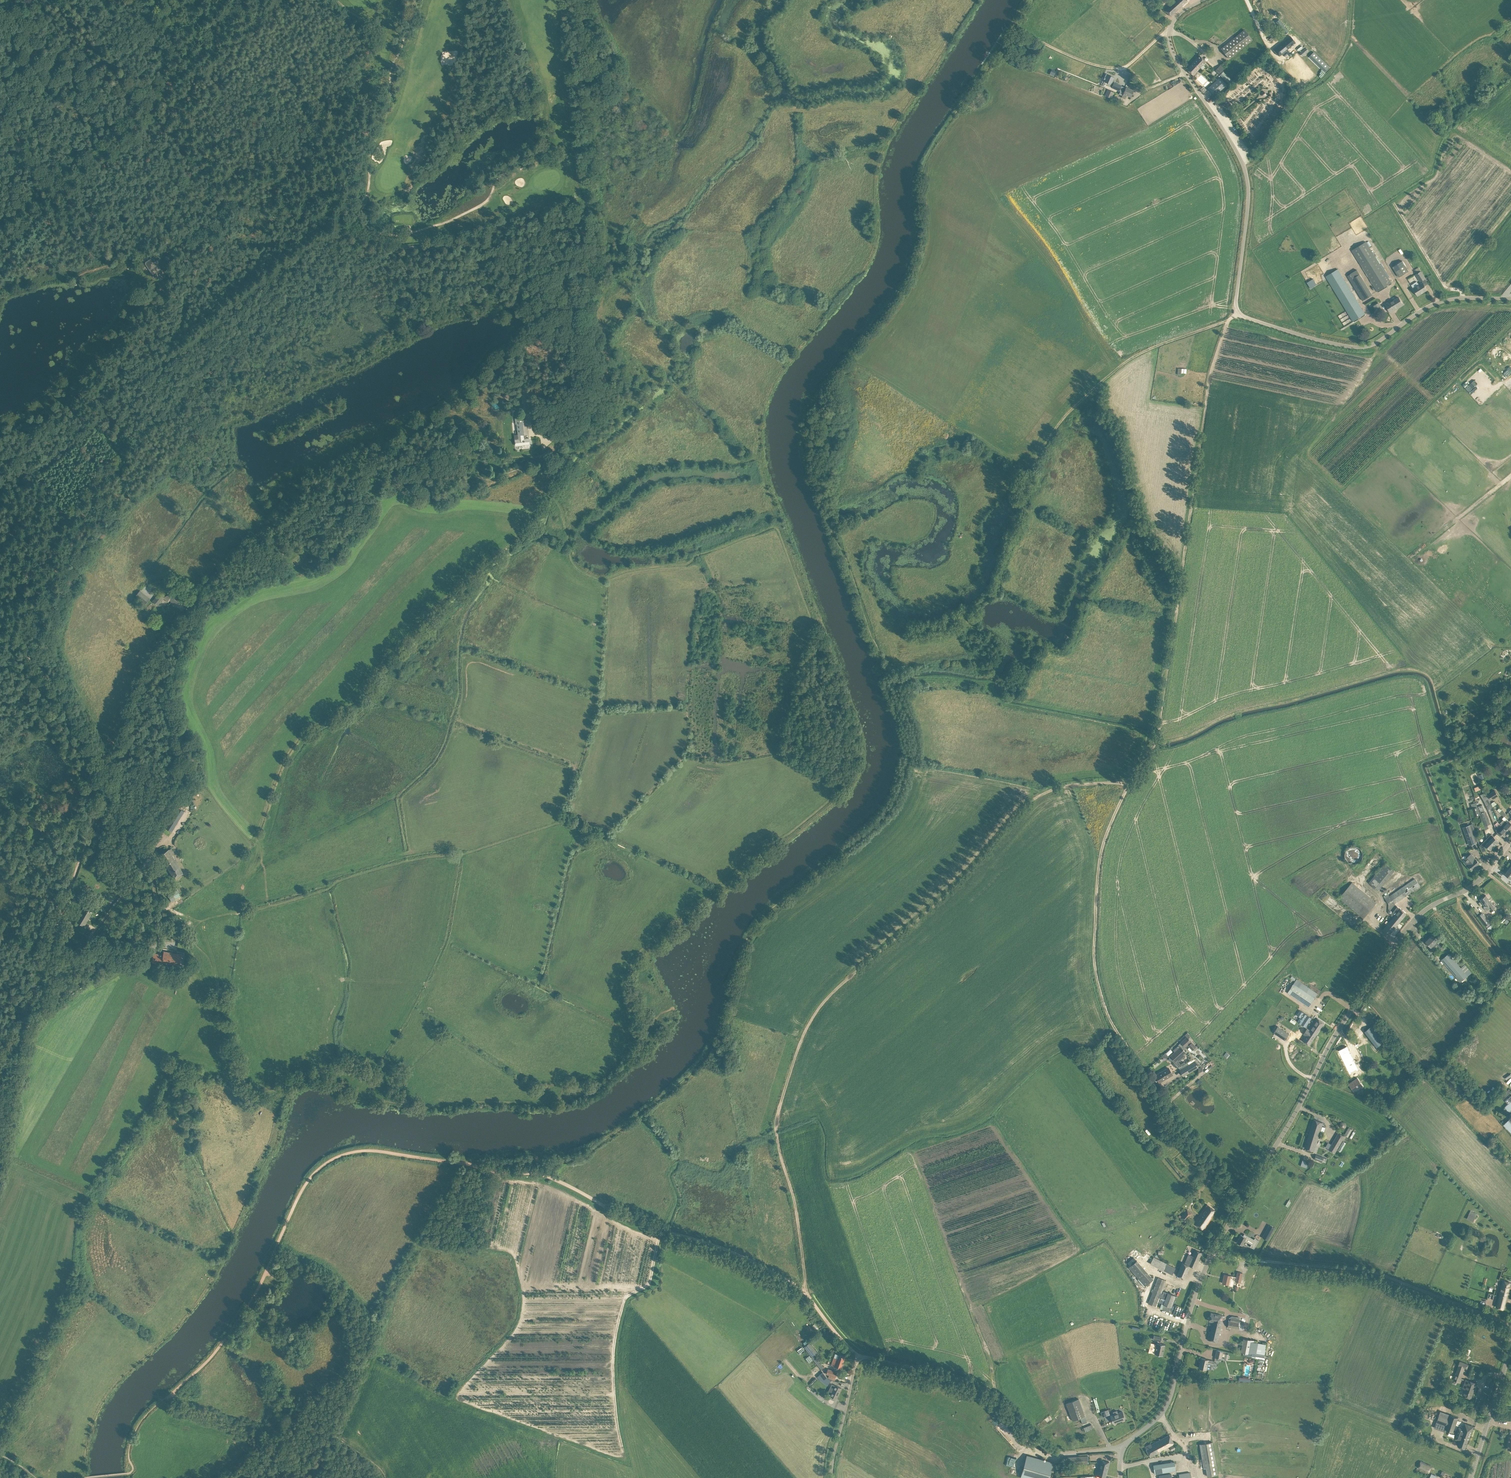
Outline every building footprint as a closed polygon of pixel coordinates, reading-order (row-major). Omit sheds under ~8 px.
[(1170,16),(1182,5),(1178,0),(1176,0),(1165,10),(1170,16)] [(1279,19),(1276,22),(1285,34),(1289,32),(1279,19)] [(1221,48),(1229,59),(1252,40),(1244,29),(1221,48)] [(1277,46),(1274,49),(1275,51),(1279,56),(1284,52),(1292,45),(1295,42),(1290,36),(1283,42),(1280,44),(1279,45),(1277,46)] [(1306,47),(1300,53),(1303,56),(1309,51),(1306,47)] [(1192,63),(1199,69),(1206,61),(1200,55),(1192,63)] [(1192,63),(1186,69),(1193,75),(1199,69),(1192,63)] [(1221,64),(1215,70),(1219,74),(1225,67),(1221,64)] [(1106,74),(1104,79),(1105,79),(1108,81),(1106,85),(1112,88),(1115,89),(1119,91),(1119,90),(1121,86),(1121,85),(1115,82),(1114,82),(1115,81),(1113,80),(1114,77),(1106,74)] [(1208,88),(1214,95),(1227,85),(1220,77),(1208,88)] [(1133,90),(1126,87),(1124,93),(1122,97),(1125,98),(1126,96),(1125,95),(1125,94),(1131,97),(1133,90)] [(1108,89),(1105,95),(1111,97),(1114,92),(1108,89)] [(1366,241),(1352,250),(1361,265),(1377,291),(1392,282),(1373,252),(1366,241)] [(162,273),(152,258),(146,262),(146,264),(147,265),(148,266),(148,267),(149,269),(151,269),(151,271),(152,273),(154,273),(155,272),(157,272),(158,274),(158,276),(159,276),(160,274),(162,273)] [(1402,260),(1393,266),(1399,277),(1409,271),(1402,260)] [(1418,267),(1414,269),(1415,271),(1414,271),(1416,274),(1417,276),(1418,277),(1421,281),(1422,281),(1425,278),(1423,274),(1422,273),(1418,267)] [(1326,276),(1351,317),(1353,321),(1365,314),(1338,269),(1326,276)] [(1349,274),(1347,275),(1350,280),(1363,300),(1372,295),(1360,274),(1357,269),(1356,270),(1349,274)] [(1316,281),(1314,278),(1307,282),(1311,288),(1316,285),(1315,282),(1316,281)] [(1420,284),(1419,283),(1419,282),(1418,283),(1417,281),(1411,285),(1413,288),(1418,295),(1427,289),(1423,282),(1420,284)] [(1399,297),(1394,300),(1390,303),(1389,302),(1385,304),(1388,308),(1390,312),(1403,304),(1399,297)] [(541,382),(538,383),(539,389),(535,390),(536,395),(543,394),(541,382)] [(498,398),(491,404),(495,408),(501,401),(498,398)] [(522,420),(522,419),(521,419),(521,420),(520,420),(519,415),(515,415),(516,422),(517,422),(518,435),(519,435),(520,439),(515,439),(515,442),(515,443),(516,443),(516,445),(530,444),(529,438),(526,438),(526,434),(528,434),(528,433),(527,433),(527,430),(528,429),(527,419),(522,420)] [(303,554),(292,561),(296,567),(307,560),(303,554)] [(140,590),(135,596),(144,604),(149,598),(140,590)] [(187,604),(170,590),(165,596),(163,599),(167,602),(169,600),(182,610),(187,604)] [(160,592),(152,601),(158,605),(163,599),(165,596),(160,592)] [(1495,790),(1488,794),(1488,795),(1487,795),(1488,799),(1488,798),(1490,801),(1498,796),(1495,790)] [(1490,803),(1488,799),(1487,795),(1485,792),(1483,793),(1480,794),(1485,803),(1486,806),(1490,803)] [(1480,815),(1477,807),(1476,802),(1471,804),(1475,816),(1480,815)] [(1483,805),(1477,807),(1480,815),(1484,824),(1485,826),(1487,825),(1491,824),(1483,805)] [(171,831),(184,811),(177,806),(164,827),(171,831)] [(1510,822),(1509,821),(1508,823),(1505,820),(1504,820),(1502,818),(1499,821),(1501,823),(1502,823),(1505,826),(1509,830),(1510,829),(1510,823),(1510,822)] [(1509,831),(1509,830),(1505,826),(1502,823),(1501,823),(1496,829),(1497,833),(1500,836),(1502,834),(1504,836),(1507,833),(1508,833),(1510,831),(1509,831)] [(1471,829),(1464,831),(1468,842),(1470,841),(1471,844),(1476,843),(1476,842),(1478,841),(1472,824),(1470,824),(1471,829)] [(1499,841),(1495,838),(1491,834),(1487,838),(1495,846),(1499,841)] [(1495,846),(1487,838),(1483,843),(1490,850),(1495,846)] [(168,850),(160,855),(174,878),(183,873),(171,853),(173,852),(171,848),(168,850)] [(1465,861),(1468,865),(1472,869),(1479,863),(1471,853),(1469,855),(1470,856),(1465,861)] [(1386,862),(1370,882),(1379,890),(1395,870),(1386,862)] [(1420,886),(1417,882),(1415,878),(1389,896),(1388,893),(1384,896),(1389,904),(1393,901),(1394,904),(1420,886)] [(1339,898),(1363,918),(1377,902),(1352,882),(1339,898)] [(167,892),(171,900),(175,898),(173,894),(178,892),(175,888),(167,892)] [(76,900),(81,903),(85,896),(80,894),(76,900)] [(1487,910),(1490,908),(1491,910),(1495,908),(1486,895),(1480,899),(1485,906),(1484,906),(1487,910)] [(1397,906),(1394,910),(1390,915),(1393,917),(1383,930),(1389,935),(1407,914),(1400,908),(1400,909),(1397,906)] [(1485,926),(1489,923),(1482,913),(1478,916),(1485,926)] [(1433,949),(1433,948),(1437,944),(1437,945),(1437,944),(1441,948),(1443,946),(1437,940),(1438,940),(1433,935),(1426,941),(1431,946),(1433,949)] [(179,968),(180,960),(181,955),(163,951),(163,955),(153,953),(152,961),(159,963),(159,964),(161,964),(179,968)] [(1452,957),(1445,963),(1460,982),(1472,972),(1465,964),(1461,967),(1452,957)] [(1297,979),(1287,993),(1309,1007),(1318,993),(1297,979)] [(1288,998),(1286,1001),(1292,1005),(1290,1008),(1293,1010),(1297,1004),(1288,998)] [(1300,1010),(1297,1015),(1301,1017),(1299,1019),(1298,1022),(1306,1027),(1312,1018),(1300,1010)] [(1325,1022),(1318,1017),(1307,1034),(1305,1032),(1300,1039),(1309,1045),(1325,1022)] [(1373,1025),(1365,1030),(1377,1047),(1385,1041),(1373,1025)] [(1278,1026),(1274,1032),(1285,1040),(1286,1038),(1289,1033),(1279,1027),(1278,1026)] [(1185,1047),(1187,1044),(1192,1050),(1196,1046),(1187,1037),(1181,1042),(1185,1047)] [(1170,1056),(1169,1057),(1174,1063),(1176,1061),(1178,1063),(1185,1056),(1183,1054),(1186,1052),(1184,1050),(1183,1050),(1182,1048),(1184,1046),(1185,1047),(1181,1042),(1178,1044),(1179,1045),(1173,1050),(1174,1052),(1170,1056)] [(1350,1075),(1354,1072),(1359,1070),(1351,1055),(1347,1046),(1338,1050),(1350,1075)] [(1198,1067),(1194,1061),(1193,1059),(1180,1066),(1182,1069),(1180,1070),(1183,1076),(1198,1067)] [(1166,1070),(1166,1069),(1155,1075),(1159,1082),(1170,1076),(1169,1075),(1173,1074),(1172,1073),(1169,1068),(1166,1070)] [(1357,1078),(1349,1084),(1355,1092),(1357,1090),(1363,1086),(1357,1078)] [(1314,1151),(1319,1136),(1323,1122),(1314,1119),(1304,1148),(1314,1151)] [(1343,1139),(1337,1136),(1329,1149),(1335,1153),(1343,1139)] [(1341,1151),(1346,1142),(1343,1140),(1338,1149),(1341,1151)] [(1194,1223),(1199,1227),(1204,1230),(1212,1217),(1211,1217),(1213,1214),(1214,1214),(1216,1210),(1216,1211),(1207,1204),(1208,1204),(1194,1223)] [(1185,1222),(1192,1213),(1187,1209),(1181,1216),(1179,1215),(1178,1216),(1185,1222)] [(1470,1210),(1468,1219),(1475,1221),(1477,1212),(1470,1210)] [(1269,1224),(1264,1234),(1269,1237),(1274,1227),(1269,1224)] [(1254,1248),(1258,1240),(1254,1238),(1254,1239),(1244,1234),(1243,1236),(1241,1235),(1237,1242),(1242,1245),(1244,1240),(1251,1244),(1250,1246),(1254,1248)] [(1185,1263),(1182,1262),(1177,1275),(1184,1278),(1190,1266),(1195,1268),(1202,1252),(1195,1249),(1192,1255),(1190,1254),(1189,1257),(1188,1256),(1185,1263)] [(1145,1286),(1153,1279),(1136,1260),(1129,1267),(1145,1286)] [(1166,1263),(1163,1269),(1172,1274),(1175,1268),(1166,1263)] [(1222,1283),(1227,1284),(1229,1284),(1230,1280),(1232,1281),(1233,1276),(1224,1274),(1222,1283)] [(1161,1293),(1165,1282),(1165,1280),(1158,1277),(1148,1303),(1156,1306),(1159,1298),(1160,1298),(1159,1302),(1161,1303),(1160,1307),(1162,1308),(1169,1311),(1175,1295),(1168,1293),(1163,1291),(1162,1294),(1161,1293)] [(1496,1307),(1504,1309),(1510,1283),(1510,1282),(1503,1280),(1496,1307)] [(1217,1342),(1224,1315),(1211,1313),(1209,1321),(1212,1321),(1210,1328),(1211,1329),(1210,1332),(1210,1331),(1208,1340),(1213,1340),(1217,1342)] [(1227,1327),(1238,1329),(1239,1319),(1231,1318),(1228,1320),(1227,1327)] [(1153,1339),(1158,1340),(1157,1343),(1154,1353),(1162,1355),(1165,1344),(1160,1343),(1160,1341),(1161,1341),(1161,1337),(1154,1335),(1153,1339)] [(1240,1352),(1256,1354),(1258,1342),(1257,1342),(1257,1341),(1243,1338),(1240,1352)] [(810,1342),(804,1346),(812,1357),(817,1352),(810,1342)] [(1221,1358),(1223,1351),(1216,1349),(1214,1357),(1221,1358)] [(831,1365),(836,1366),(841,1368),(841,1367),(842,1367),(843,1365),(842,1364),(845,1356),(839,1354),(837,1359),(834,1357),(831,1365)] [(1210,1369),(1211,1364),(1212,1364),(1213,1361),(1208,1360),(1208,1359),(1201,1358),(1199,1367),(1206,1369),(1210,1369)] [(1462,1366),(1466,1368),(1467,1364),(1459,1361),(1456,1370),(1459,1372),(1462,1366)] [(832,1379),(828,1378),(823,1372),(817,1376),(820,1380),(827,1385),(831,1379),(832,1379)] [(1459,1382),(1462,1374),(1456,1372),(1453,1380),(1459,1382)] [(1463,1388),(1465,1388),(1463,1392),(1463,1395),(1471,1398),(1475,1388),(1476,1388),(1478,1383),(1468,1380),(1466,1379),(1463,1388)] [(841,1388),(837,1386),(835,1385),(830,1395),(836,1398),(841,1388)] [(1085,1416),(1078,1399),(1066,1403),(1072,1420),(1085,1416)] [(1114,1414),(1111,1416),(1113,1423),(1125,1418),(1122,1411),(1118,1413),(1117,1410),(1113,1412),(1114,1414)] [(1445,1429),(1453,1432),(1458,1417),(1450,1414),(1449,1418),(1447,1425),(1445,1429)] [(1437,1421),(1447,1425),(1449,1418),(1439,1415),(1437,1421)] [(1459,1427),(1457,1433),(1469,1437),(1473,1426),(1465,1423),(1463,1429),(1459,1427)] [(1432,1432),(1443,1436),(1445,1430),(1434,1426),(1432,1432)] [(1457,1433),(1455,1439),(1460,1440),(1458,1446),(1465,1448),(1468,1439),(1469,1439),(1469,1437),(1457,1433)] [(1157,1452),(1174,1444),(1169,1435),(1151,1444),(1145,1447),(1150,1457),(1158,1453),(1157,1452)] [(1207,1476),(1218,1474),(1212,1442),(1199,1444),(1203,1468),(1206,1468),(1207,1476)] [(1020,1477),(1023,1477),(1049,1477),(1052,1468),(1053,1463),(1026,1456),(1025,1461),(1020,1477)] [(1096,1477),(1105,1477),(1109,1462),(1101,1459),(1096,1477)] [(1155,1474),(1176,1470),(1174,1461),(1153,1465),(1155,1474)] [(1422,1466),(1421,1468),(1429,1472),(1432,1466),(1421,1461),(1419,1464),(1422,1466)]
